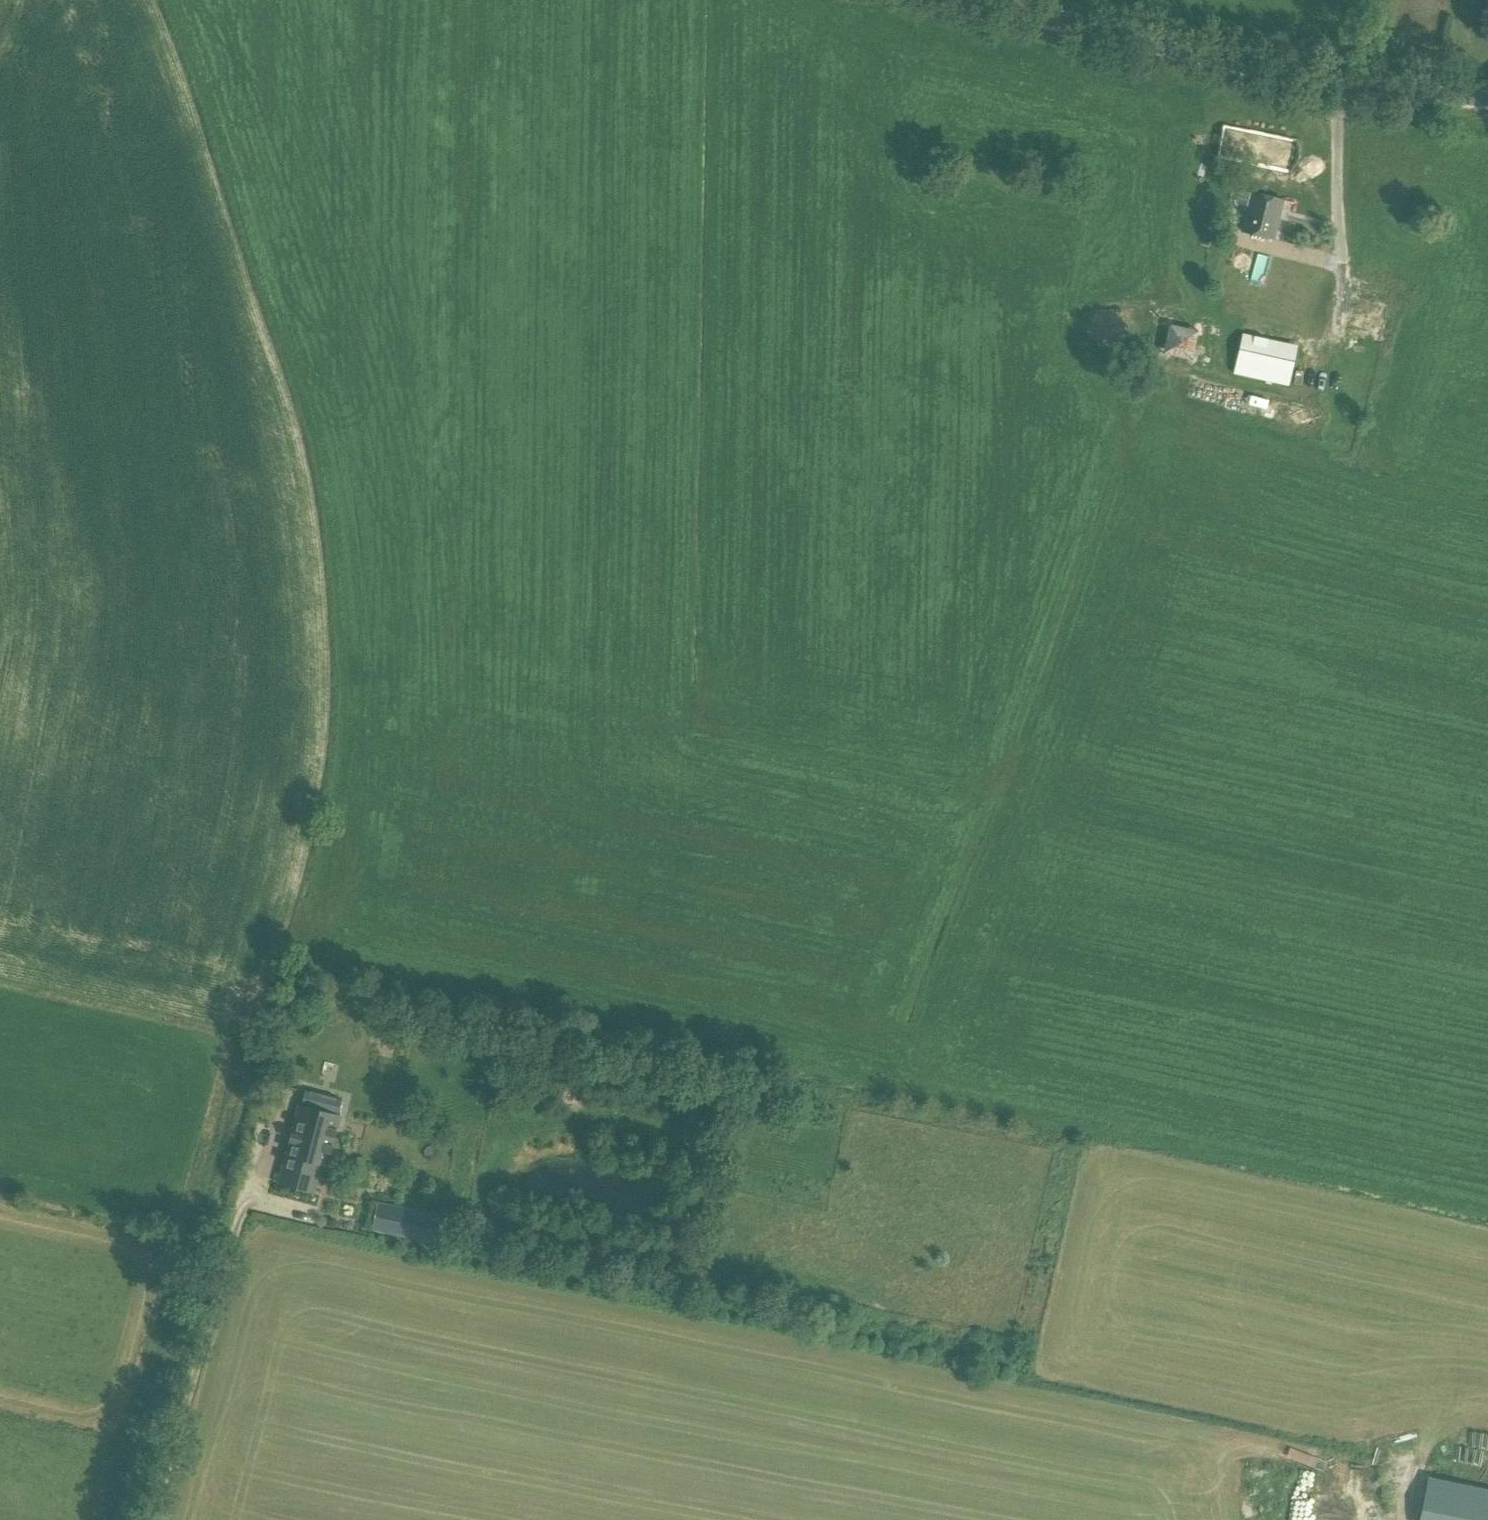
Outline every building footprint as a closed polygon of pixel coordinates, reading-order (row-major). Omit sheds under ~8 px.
[(1300,151),(1299,140),(1223,125),(1216,158),(1290,173),(1297,164),(1300,151)] [(1283,201),(1252,193),(1242,233),(1273,241),(1283,201)] [(1293,346),(1240,335),(1233,375),(1285,385),(1293,346)] [(339,1116),(298,1106),(279,1184),(314,1193),(320,1166),(326,1168),(339,1116)] [(441,1212),(391,1201),(384,1233),(434,1243),(441,1212)] [(1419,1519),(1487,1519),(1487,1488),(1428,1476),(1419,1519)]
